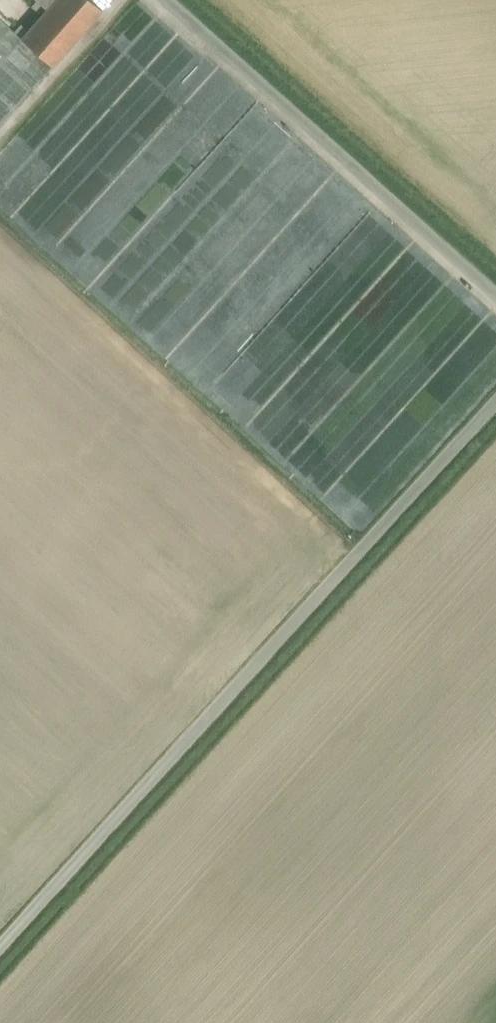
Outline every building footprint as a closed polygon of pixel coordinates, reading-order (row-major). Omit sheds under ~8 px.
[(110,0),(53,0),(26,26),(63,61),(115,5),(110,0)] [(63,61),(26,26),(0,2),(0,127),(63,61)]
